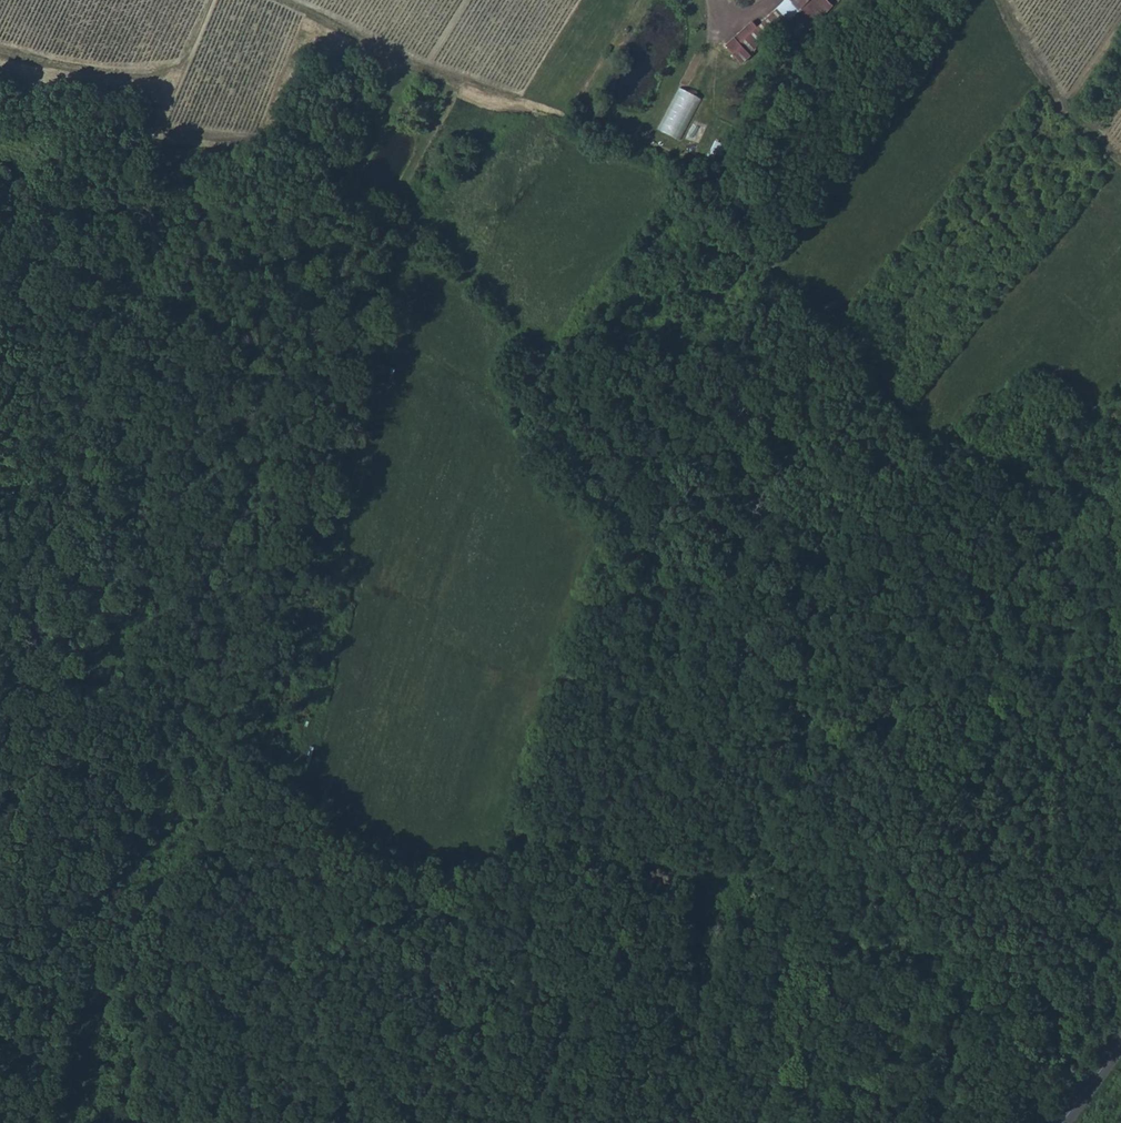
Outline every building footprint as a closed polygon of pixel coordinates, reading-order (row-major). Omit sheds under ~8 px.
[(744,64),(769,39),(751,20),(725,44),(744,64)] [(658,128),(680,139),(701,96),(679,85),(658,128)]
